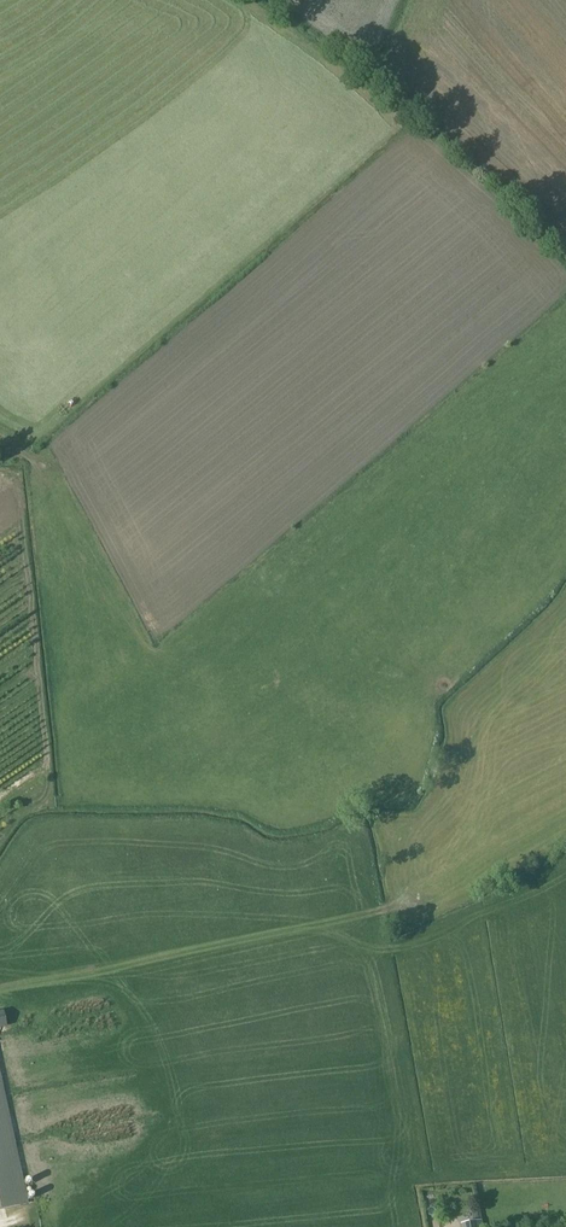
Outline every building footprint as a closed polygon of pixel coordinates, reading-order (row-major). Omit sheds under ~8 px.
[(26,1204),(0,1082),(0,1209),(26,1204)]
